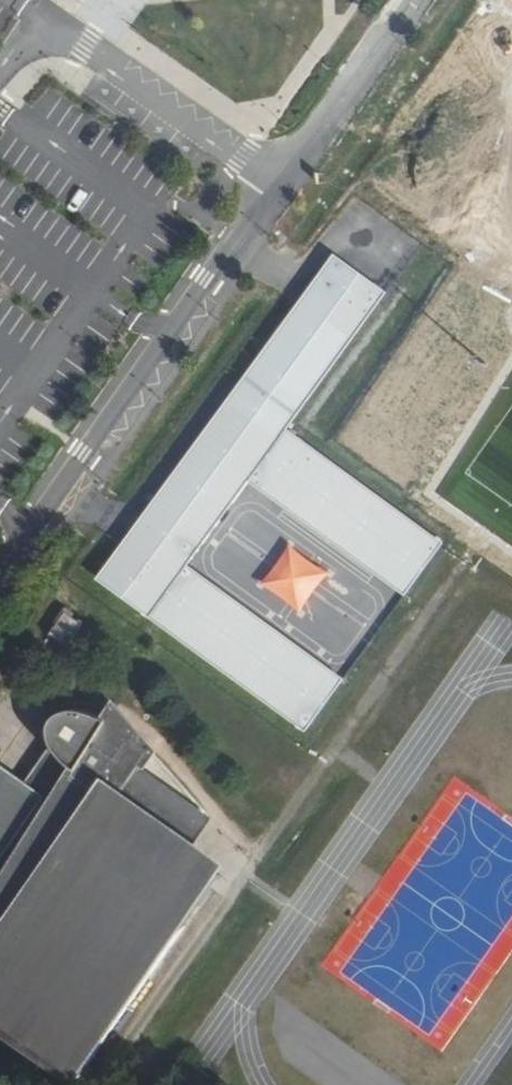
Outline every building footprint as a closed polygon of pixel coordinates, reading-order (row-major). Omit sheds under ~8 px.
[(511,271),(511,247),(493,237),(478,267),(507,281),(511,271)] [(384,296),(338,269),(106,581),(310,725),(346,678),(196,569),(254,486),(406,588),(441,539),(290,426),(384,296)] [(496,326),(511,296),(482,279),(465,309),(496,326)] [(437,344),(469,362),(486,330),(454,313),(437,344)] [(511,340),(511,320),(503,335),(511,340)] [(441,358),(424,388),(452,405),(469,375),(441,358)] [(394,394),(377,425),(407,441),(424,410),(394,394)] [(466,454),(483,428),(473,421),(456,447),(466,454)] [(428,493),(449,465),(421,445),(400,473),(428,493)] [(88,627),(70,615),(54,639),(71,650),(88,627)] [(37,794),(0,768),(0,1027),(82,1083),(223,878),(181,850),(205,814),(132,736),(120,749),(104,731),(113,722),(83,711),(79,711),(71,711),(67,712),(59,716),(56,719),(53,722),(48,729),(47,735),(47,742),(49,750),(52,754),(55,758),(59,760),(37,794)]
